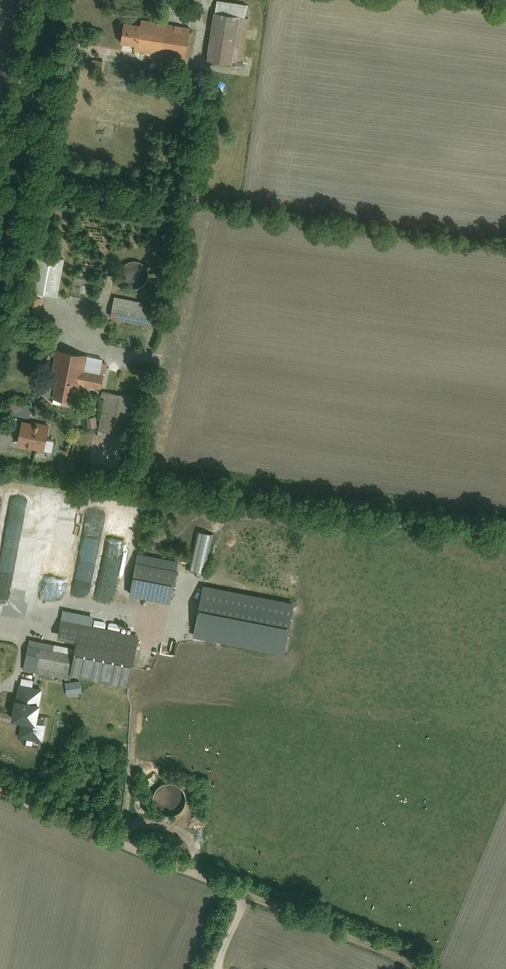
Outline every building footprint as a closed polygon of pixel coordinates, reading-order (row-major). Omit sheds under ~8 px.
[(217,4),(208,64),(242,69),(251,9),(217,4)] [(124,25),(121,47),(134,49),(133,55),(186,62),(190,29),(141,23),(141,27),(124,25)] [(40,258),(34,297),(59,301),(64,261),(40,258)] [(146,287),(148,284),(149,279),(148,275),(146,270),(142,267),(138,265),(132,264),(128,266),(124,269),(121,273),(120,278),(120,283),(122,287),(125,290),(129,292),(134,293),(138,293),(142,291),(146,287)] [(114,300),(110,322),(157,329),(160,307),(114,300)] [(57,353),(49,400),(77,405),(80,391),(104,395),(96,438),(130,444),(141,382),(104,375),(107,361),(57,353)] [(10,401),(9,413),(31,414),(31,402),(10,401)] [(88,426),(98,426),(97,414),(87,415),(88,426)] [(22,425),(17,451),(45,455),(50,429),(22,425)] [(197,533),(190,572),(206,575),(213,536),(197,533)] [(138,569),(132,600),(171,607),(177,576),(138,569)] [(204,588),(195,641),(285,657),(295,604),(204,588)] [(102,620),(103,610),(80,608),(79,617),(102,620)] [(29,642),(22,676),(129,695),(139,638),(64,624),(60,647),(29,642)] [(20,730),(18,744),(41,749),(45,729),(36,728),(43,693),(19,688),(11,728),(20,730)] [(182,814),(184,809),(185,804),(184,799),(181,794),(176,791),(172,789),(167,790),(162,791),(158,794),(155,798),(154,803),(154,808),(156,812),(159,816),(163,819),(168,820),(173,820),(178,817),(182,814)]
